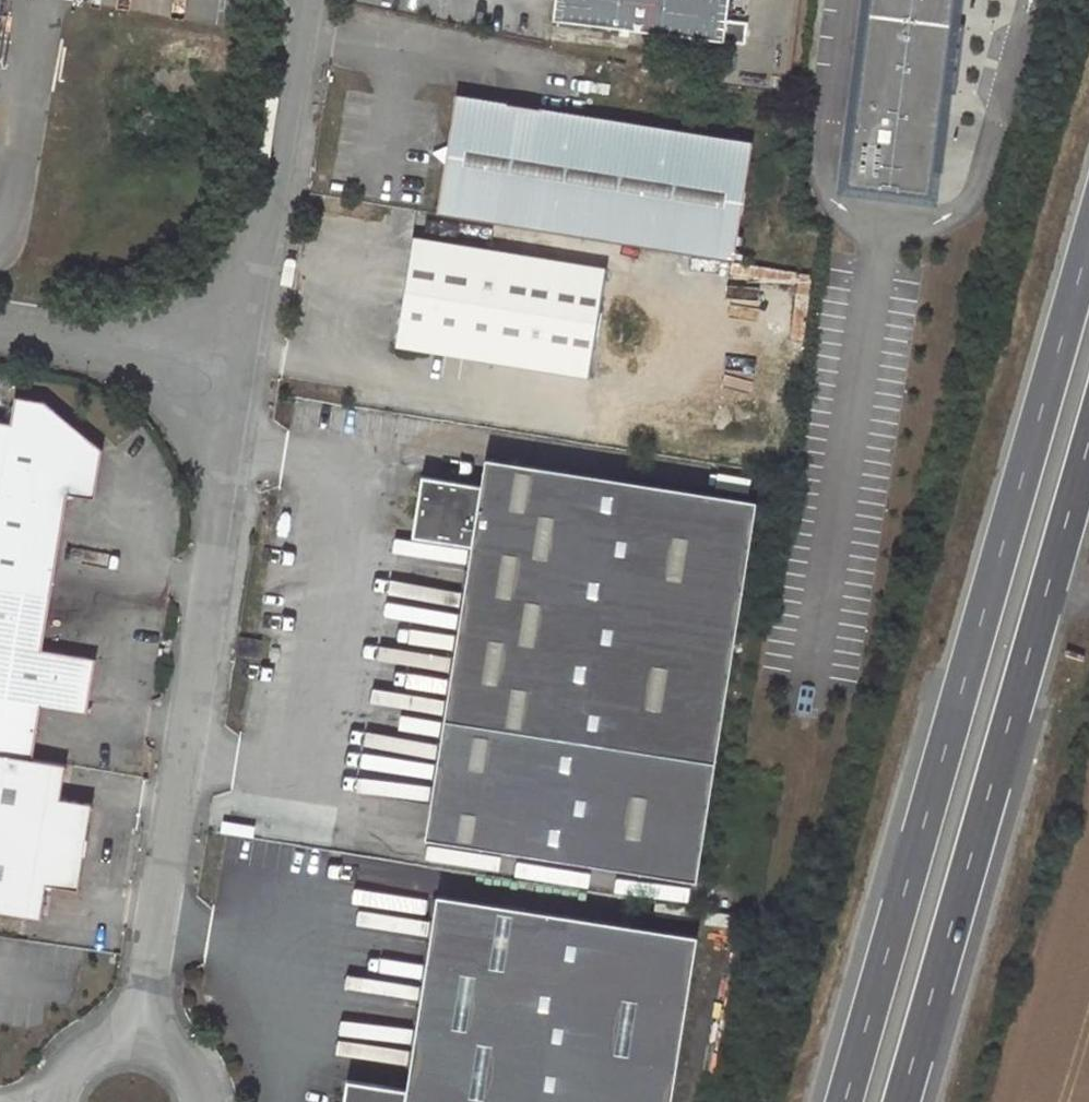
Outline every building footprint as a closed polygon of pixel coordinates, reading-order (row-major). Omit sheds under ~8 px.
[(552,26),(722,50),(729,0),(556,0),(552,26)] [(844,183),(928,193),(940,91),(954,92),(962,23),(949,22),(951,0),(866,0),(844,183)] [(749,146),(454,99),(436,214),(731,260),(749,146)] [(606,269),(412,238),(395,346),(589,377),(606,269)] [(64,492),(90,495),(98,446),(35,395),(4,391),(0,416),(0,695),(42,701),(88,709),(94,664),(86,654),(41,646),(64,492)] [(695,881),(756,500),(485,458),(481,485),(422,476),(414,521),(435,525),(432,539),(471,545),(425,838),(695,881)] [(435,525),(414,521),(412,536),(432,539),(435,525)] [(34,756),(42,701),(0,695),(0,751),(34,756)] [(0,751),(0,911),(44,918),(49,883),(81,888),(94,800),(62,795),(68,761),(34,756),(0,751)] [(252,839),(254,827),(222,822),(221,833),(252,839)] [(693,936),(435,895),(404,1089),(344,1080),(341,1101),(667,1101),(693,936)]
